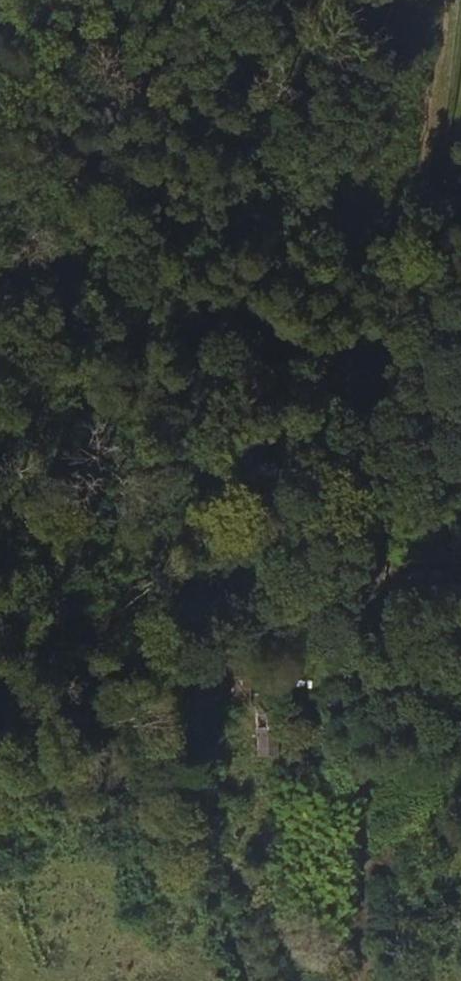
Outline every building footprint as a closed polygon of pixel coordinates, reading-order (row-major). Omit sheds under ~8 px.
[(251,700),(251,674),(194,676),(195,701),(251,700)] [(256,755),(273,756),(274,702),(258,701),(256,755)]
